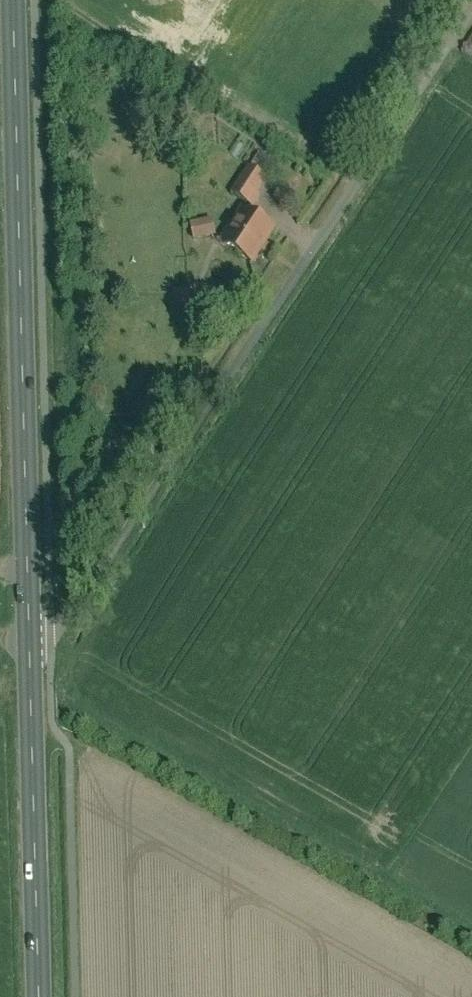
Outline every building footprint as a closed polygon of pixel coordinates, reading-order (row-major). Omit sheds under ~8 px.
[(270,183),(249,170),(232,197),(255,212),(263,200),(260,198),(270,183)] [(279,235),(243,211),(218,248),(254,272),(279,235)] [(218,239),(214,222),(191,227),(195,244),(218,239)]
